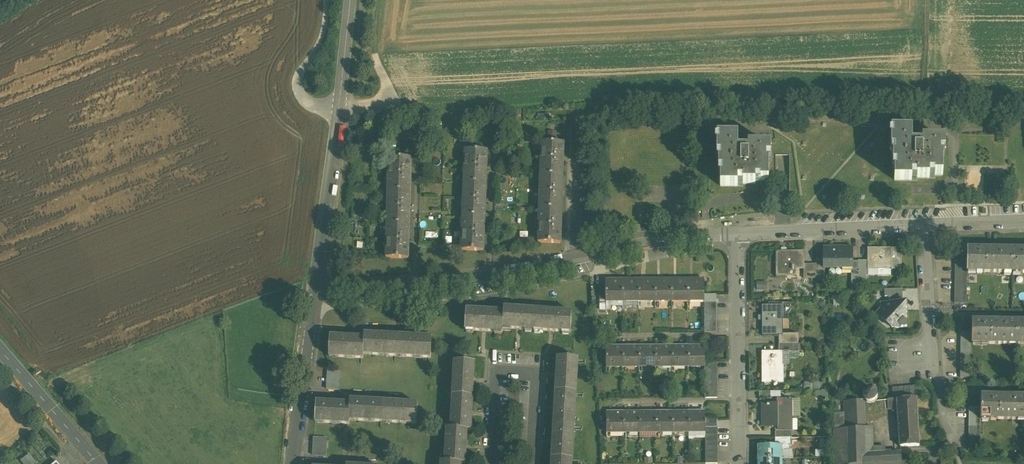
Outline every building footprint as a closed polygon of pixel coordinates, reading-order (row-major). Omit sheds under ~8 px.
[(945,140),(912,140),(912,131),(891,131),(891,148),(895,148),(895,155),(893,155),(893,163),(896,163),(896,171),(894,171),(894,180),(911,181),(911,174),(916,174),(916,178),(929,178),(929,173),(934,173),(934,176),(942,176),(942,156),(940,156),(940,151),(945,151),(945,140)] [(771,146),(738,145),(738,137),(717,136),(717,154),(721,154),(721,161),(719,161),(719,168),(722,168),(722,177),(720,177),(720,186),(737,186),(737,180),(743,180),(743,184),(755,184),(755,179),(760,179),(760,182),(768,182),(769,162),(766,162),(766,157),(771,157),(771,146)] [(563,143),(543,142),(542,176),(562,177),(563,143)] [(487,151),(466,150),(465,184),(485,184),(487,151)] [(411,158),(390,158),(389,191),(410,192),(411,158)] [(562,177),(542,176),(541,209),(561,210),(562,177)] [(485,184),(465,184),(464,217),(484,218),(485,184)] [(410,192),(389,191),(388,225),(409,225),(410,192)] [(561,210),(541,209),(539,243),(560,244),(561,210)] [(484,218),(464,217),(463,251),(483,252),(484,218)] [(409,225),(388,225),(388,258),(408,259),(409,225)] [(901,248),(868,248),(868,261),(868,269),(901,269),(901,248)] [(1012,249),(968,248),(967,260),(967,272),(1012,273),(1012,249)] [(838,267),(838,249),(824,249),(824,259),(824,267),(838,267)] [(838,249),(838,267),(851,267),(852,267),(852,261),(852,249),(838,249)] [(1012,249),(1012,273),(1023,273),(1023,249),(1012,249)] [(804,251),(776,251),(776,277),(787,277),(787,270),(804,270),(804,264),(804,251)] [(824,267),(824,259),(816,259),(816,264),(816,279),(824,279),(824,267)] [(967,260),(955,260),(954,303),(967,303),(967,272),(967,260)] [(868,261),(858,261),(858,275),(868,275),(868,269),(868,261)] [(816,279),(816,264),(804,264),(804,270),(804,279),(816,279)] [(671,280),(655,281),(655,299),(671,299),(671,280)] [(687,280),(671,280),(671,299),(688,298),(687,280)] [(704,295),(704,280),(687,280),(688,298),(704,298),(704,295)] [(622,299),(622,281),(605,281),(605,299),(622,299)] [(638,281),(622,281),(622,299),(639,299),(638,281)] [(655,281),(638,281),(639,299),(655,299),(655,281)] [(767,290),(767,282),(757,282),(757,290),(767,290)] [(902,289),(885,290),(885,297),(889,297),(889,303),(903,302),(902,289)] [(704,298),(704,303),(716,303),(716,295),(704,295),(704,298)] [(889,303),(881,303),(881,309),(884,312),(885,314),(882,318),(892,328),(907,327),(906,310),(903,310),(903,302),(889,303)] [(778,305),(762,306),(763,336),(779,336),(783,336),(783,334),(782,316),(778,316),(778,305)] [(534,310),(504,308),(504,312),(503,328),(533,330),(534,310)] [(504,312),(466,310),(465,330),(502,332),(503,328),(504,312)] [(572,312),(534,310),(533,330),(570,332),(572,312)] [(1017,321),(972,320),(972,332),(972,344),(1017,345),(1017,321)] [(972,332),(961,332),(959,378),(971,378),(972,332)] [(398,336),(364,334),(364,338),(363,355),(397,356),(398,336)] [(799,334),(783,334),(783,336),(779,336),(779,344),(799,344),(799,334)] [(432,338),(398,336),(397,356),(431,358),(432,338)] [(364,338),(330,337),(329,357),(363,359),(363,355),(364,338)] [(799,344),(779,344),(779,353),(783,353),(799,353),(799,344)] [(639,346),(623,347),(623,365),(639,365),(639,346)] [(655,346),(639,346),(639,365),(655,365),(655,346)] [(672,364),(672,346),(655,346),(655,365),(672,364)] [(688,346),(672,346),(672,364),(688,364),(688,346)] [(705,346),(688,346),(688,364),(705,364),(705,363),(705,346)] [(623,365),(623,347),(606,347),(606,365),(623,365)] [(779,353),(763,353),(763,383),(774,383),(774,385),(775,385),(776,383),(782,383),(782,382),(783,382),(782,375),(783,375),(783,353),(779,353)] [(578,359),(557,358),(555,391),(576,392),(578,359)] [(475,363),(455,362),(453,396),(473,397),(475,363)] [(340,372),(329,371),(328,390),(339,391),(340,372)] [(876,392),(875,391),(873,390),(871,389),(869,389),(867,390),(865,391),(863,393),(862,395),(862,397),(862,399),(863,401),(864,403),(866,404),(868,405),(870,405),(872,405),(874,404),(876,402),(877,401),(878,399),(878,396),(877,394),(876,392)] [(576,392),(555,391),(553,425),(574,426),(576,392)] [(473,397),(453,396),(451,429),(467,430),(471,430),(473,397)] [(981,396),(981,407),(981,420),(1023,420),(1023,396),(981,396)] [(899,400),(893,401),(887,401),(888,409),(897,409),(900,447),(919,446),(916,398),(910,399),(905,399),(899,400)] [(384,402),(350,400),(350,404),(349,420),(383,422),(384,402)] [(791,401),(777,401),(777,408),(774,408),(773,407),(772,405),(765,405),(763,407),(763,425),(765,427),(771,427),(774,425),(777,425),(777,430),(777,431),(791,431),(791,401)] [(863,401),(845,402),(845,415),(864,414),(863,401)] [(350,404),(317,402),(316,423),(349,424),(349,420),(350,404)] [(418,404),(384,402),(383,422),(417,424),(418,404)] [(981,420),(981,407),(969,407),(969,447),(980,447),(981,420)] [(705,435),(705,429),(705,419),(705,411),(688,412),(688,430),(693,430),(694,437),(705,437),(705,435)] [(623,433),(623,412),(606,412),(606,433),(623,433)] [(639,433),(639,412),(623,412),(623,433),(639,433)] [(656,433),(656,412),(639,412),(639,433),(656,433)] [(672,433),(672,412),(656,412),(656,433),(672,433)] [(688,430),(688,412),(672,412),(672,433),(688,432),(688,430)] [(864,414),(845,415),(846,430),(865,428),(864,414)] [(717,419),(705,419),(705,429),(717,428),(717,419)] [(574,426),(553,425),(552,458),(573,459),(574,426)] [(846,430),(848,463),(861,463),(860,454),(866,454),(865,428),(846,430)] [(451,429),(447,429),(445,462),(461,463),(465,463),(467,430),(451,429)] [(791,431),(777,431),(777,430),(775,432),(775,439),(791,439),(791,431)] [(834,431),(836,463),(848,463),(846,430),(834,431)] [(327,438),(315,437),(314,456),(326,457),(327,438)] [(775,445),(757,446),(757,459),(782,459),(793,459),(791,449),(790,449),(789,446),(782,446),(782,445),(775,445)] [(873,448),(873,453),(866,454),(860,454),(861,463),(890,463),(901,463),(901,454),(891,454),(891,452),(885,453),(885,448),(873,448)] [(35,463),(30,454),(21,459),(24,463),(33,463),(35,463)]
